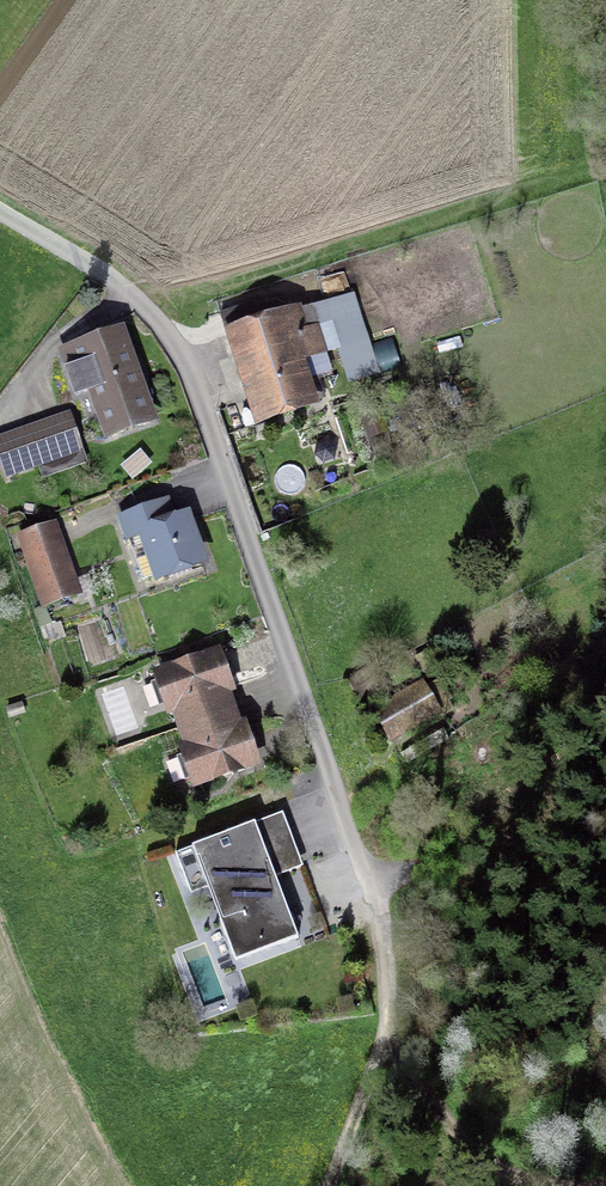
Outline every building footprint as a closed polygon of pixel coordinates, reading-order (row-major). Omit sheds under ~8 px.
[(347,383),(379,373),(354,294),(322,304),(347,383)] [(253,305),(219,316),(224,334),(258,323),(253,305)] [(298,384),(292,365),(307,360),(299,335),(293,315),(234,333),(242,358),(244,363),(254,397),(262,421),(305,407),(304,405),(298,384)] [(107,436),(149,421),(117,333),(59,353),(74,396),(91,390),(107,436)] [(3,480),(39,468),(43,479),(88,463),(70,411),(0,436),(0,471),(3,480)] [(198,562),(185,525),(183,519),(173,523),(166,504),(119,521),(119,522),(109,526),(114,542),(125,538),(126,541),(143,535),(157,576),(198,562)] [(76,594),(52,527),(18,538),(42,606),(76,594)] [(182,751),(194,784),(253,764),(245,740),(241,730),(236,732),(221,692),(227,690),(224,680),(215,657),(156,677),(168,711),(173,709),(188,749),(182,751)] [(373,712),(387,736),(433,710),(419,686),(373,712)] [(300,869),(280,816),(172,858),(193,910),(210,903),(232,964),(294,942),(271,880),(300,869)]
